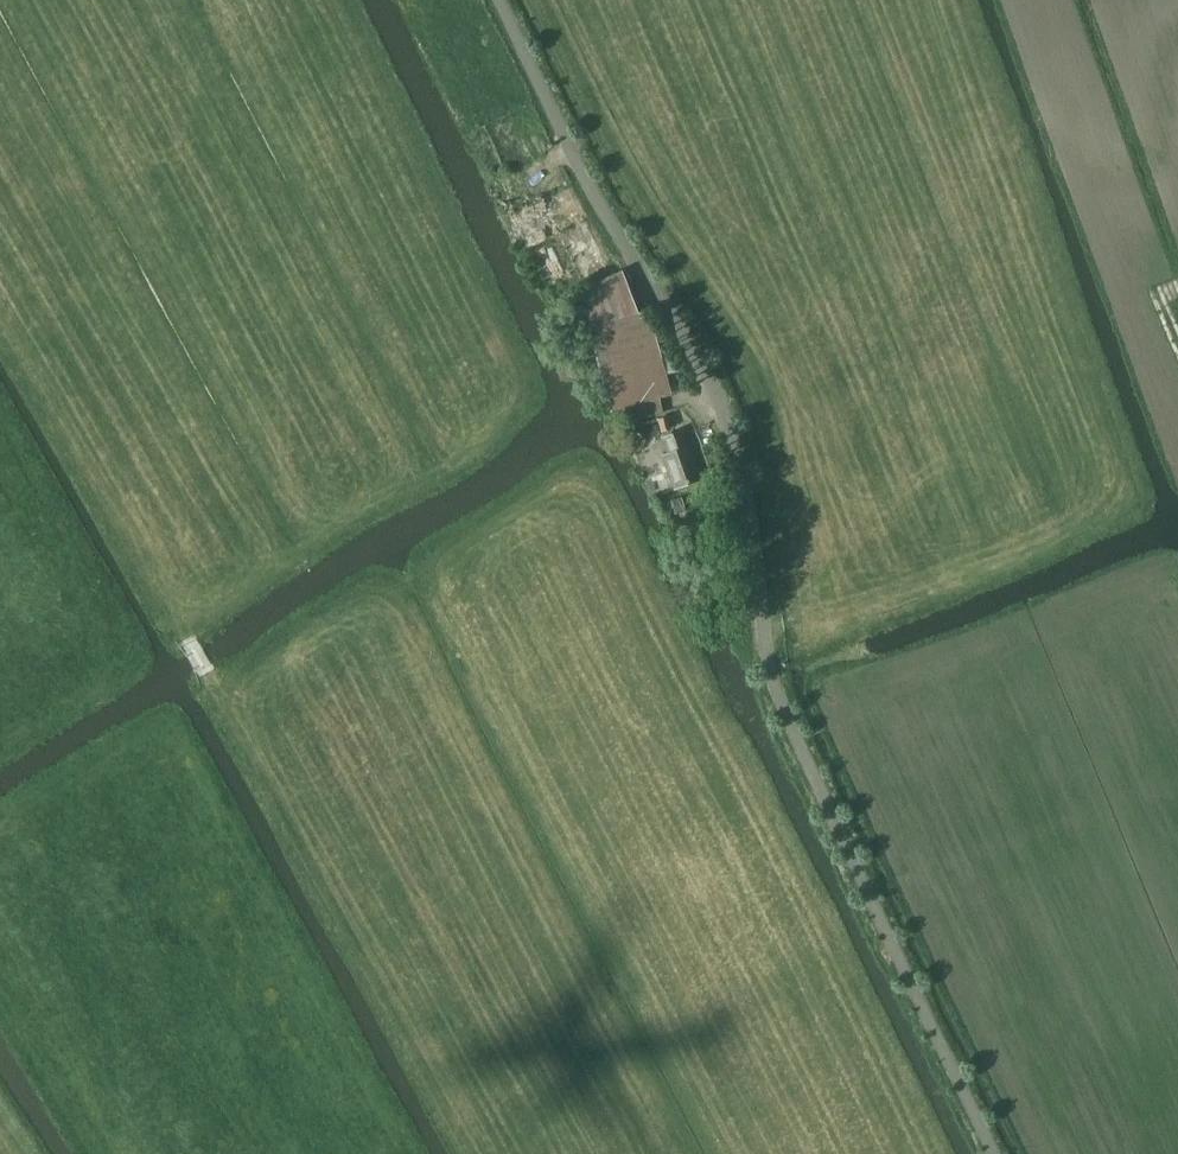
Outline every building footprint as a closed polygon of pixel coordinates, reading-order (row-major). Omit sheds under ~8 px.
[(570,187),(502,217),(501,218),(518,253),(528,249),(571,332),(588,328),(615,427),(665,414),(660,399),(672,396),(671,393),(686,388),(676,354),(661,357),(648,310),(637,313),(621,271),(612,275),(570,187)] [(658,421),(661,431),(670,429),(666,418),(658,421)] [(638,432),(642,443),(659,437),(655,426),(638,432)] [(668,455),(666,456),(664,457),(675,488),(700,478),(688,448),(682,432),(662,440),(668,455)] [(682,498),(671,502),(675,515),(686,511),(682,498)]
